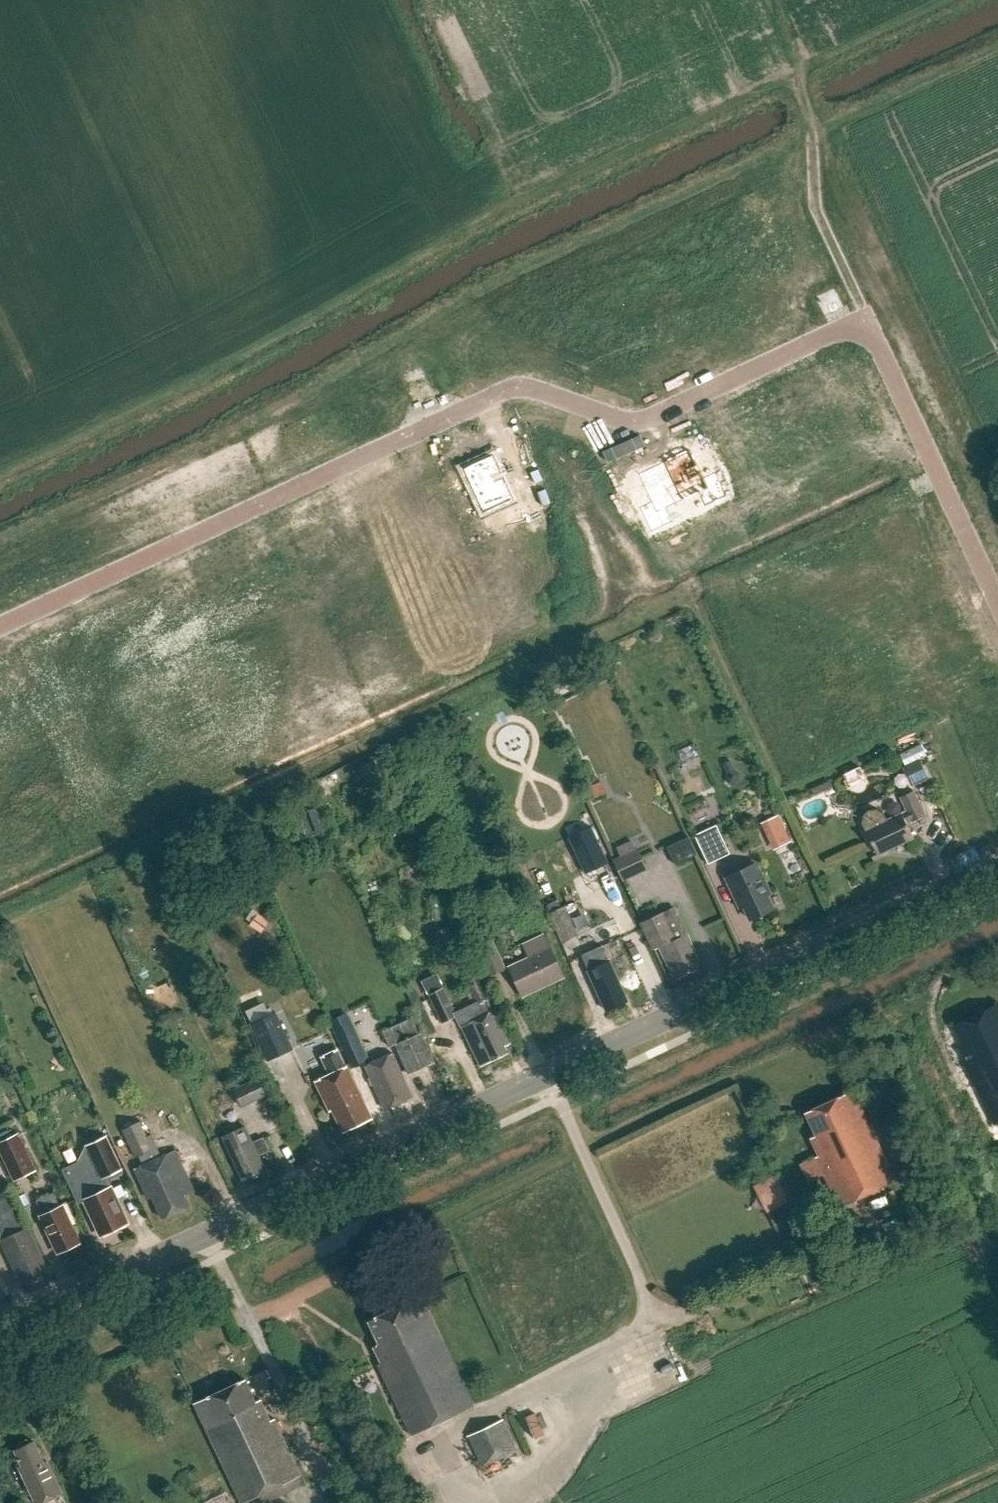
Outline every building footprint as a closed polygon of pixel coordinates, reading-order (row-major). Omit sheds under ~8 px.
[(690,449),(664,461),(682,501),(698,493),(705,507),(727,497),(715,472),(704,478),(690,449)] [(492,454),(463,468),(484,514),(514,501),(492,454)] [(682,501),(664,461),(638,474),(651,502),(639,508),(651,532),(673,522),(667,508),(682,501)] [(726,774),(724,782),(731,787),(739,783),(740,774),(735,771),(730,760),(722,764),(726,774)] [(907,766),(915,784),(928,777),(920,760),(907,766)] [(588,787),(593,799),(604,794),(599,782),(588,787)] [(863,823),(866,830),(878,855),(914,838),(908,824),(926,815),(914,791),(902,797),(908,811),(903,814),(903,813),(887,820),(884,813),(877,809),(870,810),(865,816),(863,823)] [(778,816),(765,822),(777,848),(790,842),(778,816)] [(695,835),(708,864),(730,854),(716,825),(695,835)] [(583,874),(605,865),(589,828),(567,838),(583,874)] [(647,869),(638,849),(614,860),(624,880),(647,869)] [(726,878),(740,907),(744,906),(750,919),(773,909),(766,895),(770,893),(756,864),(726,878)] [(576,936),(563,906),(546,914),(560,943),(576,936)] [(659,947),(674,980),(697,970),(695,964),(699,962),(687,934),(676,939),(664,912),(641,923),(653,950),(659,947)] [(245,926),(256,936),(266,923),(254,914),(245,926)] [(489,933),(475,939),(491,976),(506,970),(489,933)] [(509,967),(522,997),(564,977),(550,948),(549,948),(543,935),(523,945),(529,958),(509,967)] [(602,946),(581,955),(606,1010),(622,1003),(619,998),(624,995),(602,946)] [(443,987),(428,994),(442,1023),(457,1016),(443,987)] [(960,1050),(968,1065),(966,1066),(994,1124),(997,1122),(997,1005),(954,1026),(965,1048),(960,1050)] [(467,1022),(460,1025),(480,1066),(481,1066),(481,1065),(486,1063),(508,1053),(505,1046),(510,1043),(494,1009),(467,1022)] [(292,1049),(275,1013),(251,1024),(268,1061),(292,1049)] [(345,1013),(328,1021),(332,1031),(350,1023),(345,1013)] [(396,1045),(409,1074),(434,1063),(421,1033),(419,1034),(412,1019),(383,1032),(390,1047),(396,1045)] [(344,1049),(353,1067),(367,1060),(359,1042),(344,1049)] [(315,1081),(330,1111),(332,1110),(343,1132),(372,1119),(347,1067),(345,1067),(337,1050),(322,1057),(330,1075),(315,1081)] [(365,1066),(385,1110),(412,1098),(392,1054),(365,1066)] [(266,1095),(258,1078),(235,1089),(242,1106),(266,1095)] [(805,1113),(816,1136),(811,1138),(819,1156),(816,1157),(839,1208),(896,1181),(853,1090),(805,1113)] [(143,1122),(126,1130),(139,1158),(141,1156),(145,1165),(137,1169),(150,1199),(154,1197),(164,1219),(192,1206),(187,1195),(196,1191),(178,1151),(164,1157),(154,1135),(150,1137),(143,1122)] [(230,1151),(244,1180),(266,1170),(259,1155),(270,1150),(264,1137),(253,1142),(252,1141),(250,1142),(243,1127),(226,1135),(232,1150),(230,1151)] [(14,1181),(36,1170),(18,1134),(0,1143),(0,1152),(14,1181)] [(86,1201),(102,1235),(128,1223),(118,1200),(119,1200),(113,1187),(109,1189),(107,1183),(109,1175),(121,1169),(123,1174),(124,1173),(107,1136),(87,1146),(93,1157),(63,1171),(79,1204),(86,1201)] [(755,1187),(768,1212),(788,1201),(775,1176),(755,1187)] [(27,1281),(44,1274),(34,1253),(39,1250),(30,1229),(27,1230),(11,1192),(0,1197),(0,1216),(4,1225),(0,1227),(0,1234),(3,1241),(20,1278),(25,1276),(27,1281)] [(52,1236),(60,1252),(64,1251),(70,1250),(75,1245),(78,1244),(72,1229),(74,1228),(70,1220),(73,1218),(66,1204),(60,1207),(54,1193),(36,1201),(43,1215),(41,1216),(51,1237),(52,1236)] [(380,1344),(374,1347),(382,1363),(378,1365),(411,1435),(473,1406),(421,1296),(369,1321),(380,1344)] [(195,1403),(241,1502),(243,1502),(301,1476),(274,1419),(271,1421),(260,1400),(256,1402),(245,1380),(195,1403)] [(464,1433),(478,1466),(514,1450),(499,1418),(464,1433)] [(36,1502),(42,1502),(63,1493),(47,1461),(44,1463),(34,1441),(33,1442),(27,1440),(18,1444),(19,1444),(17,1449),(15,1450),(22,1466),(19,1467),(36,1502)]
